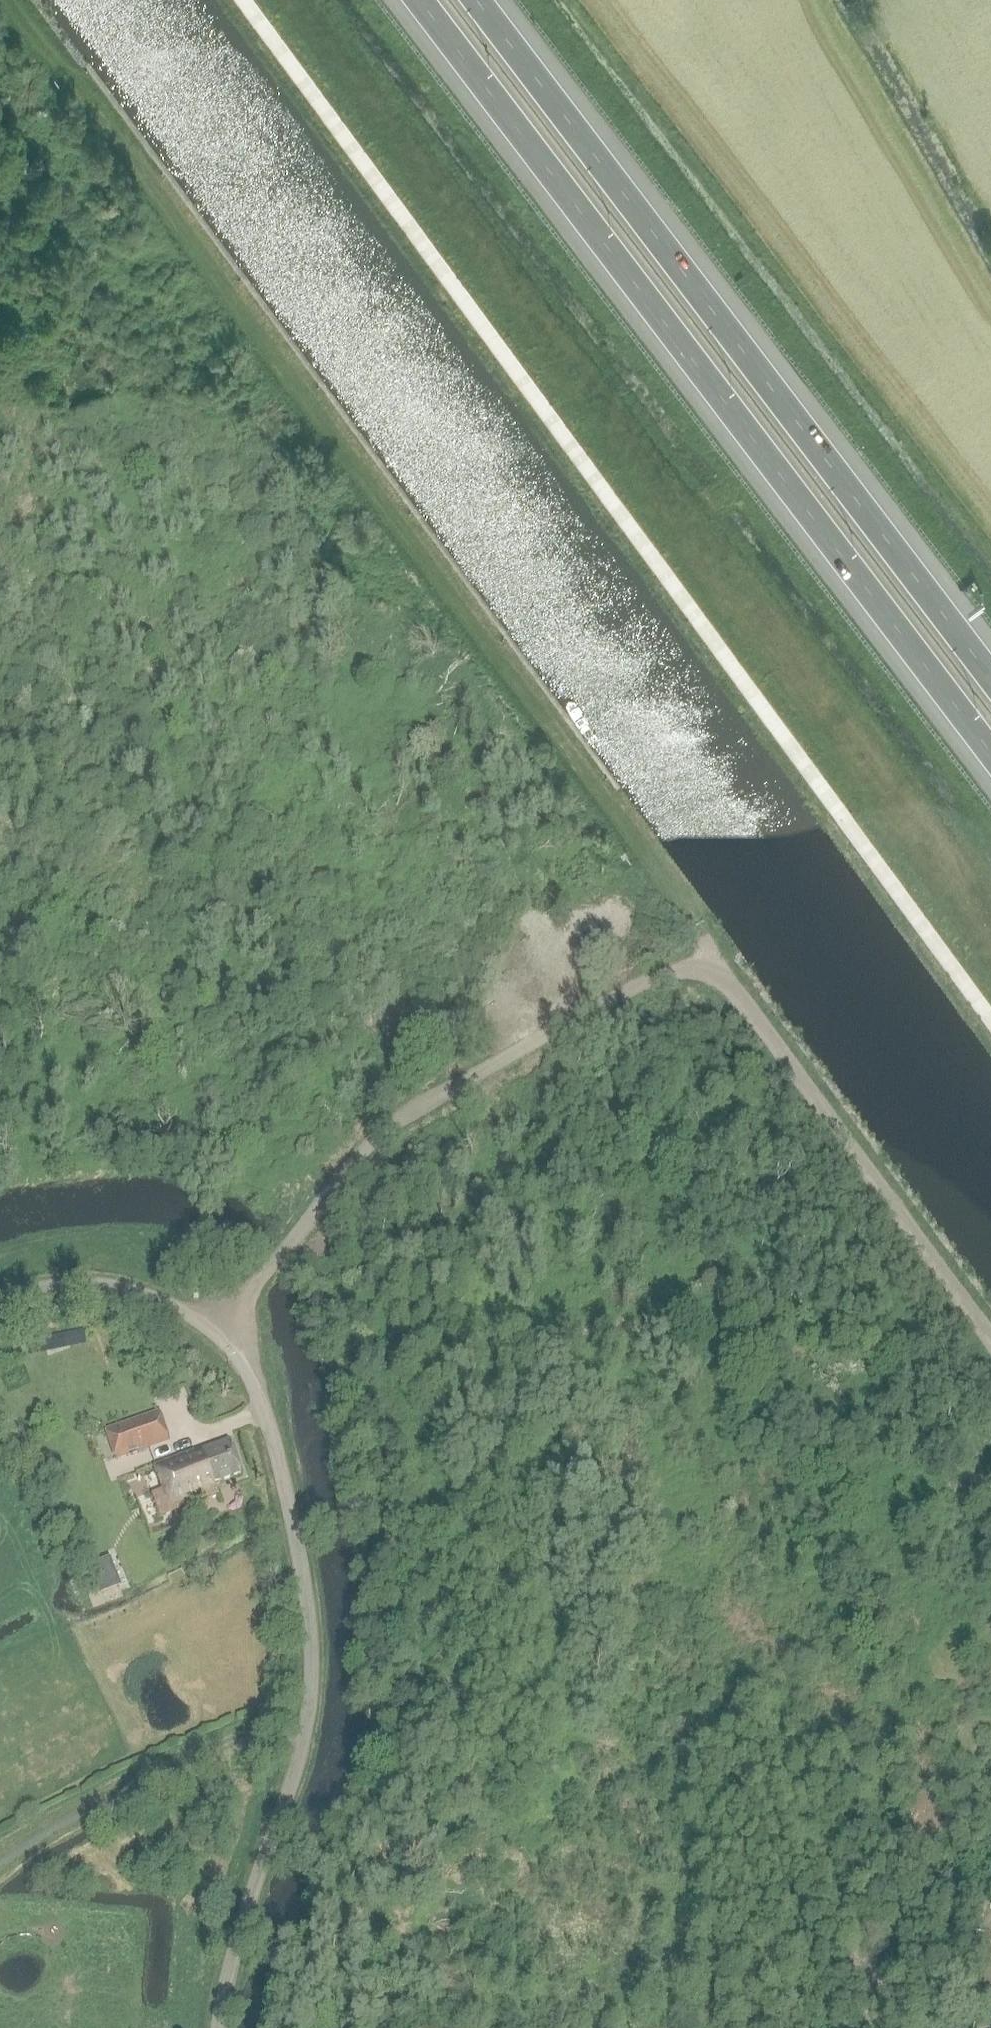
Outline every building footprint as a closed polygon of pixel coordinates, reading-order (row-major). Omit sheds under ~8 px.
[(117,1461),(170,1442),(159,1411),(106,1430),(117,1461)] [(156,1463),(164,1488),(151,1493),(160,1517),(219,1494),(214,1484),(241,1473),(230,1440),(195,1454),(194,1451),(156,1463)] [(119,1572),(137,1565),(128,1544),(110,1552),(119,1572)] [(110,1558),(89,1566),(100,1594),(120,1586),(110,1558)]
